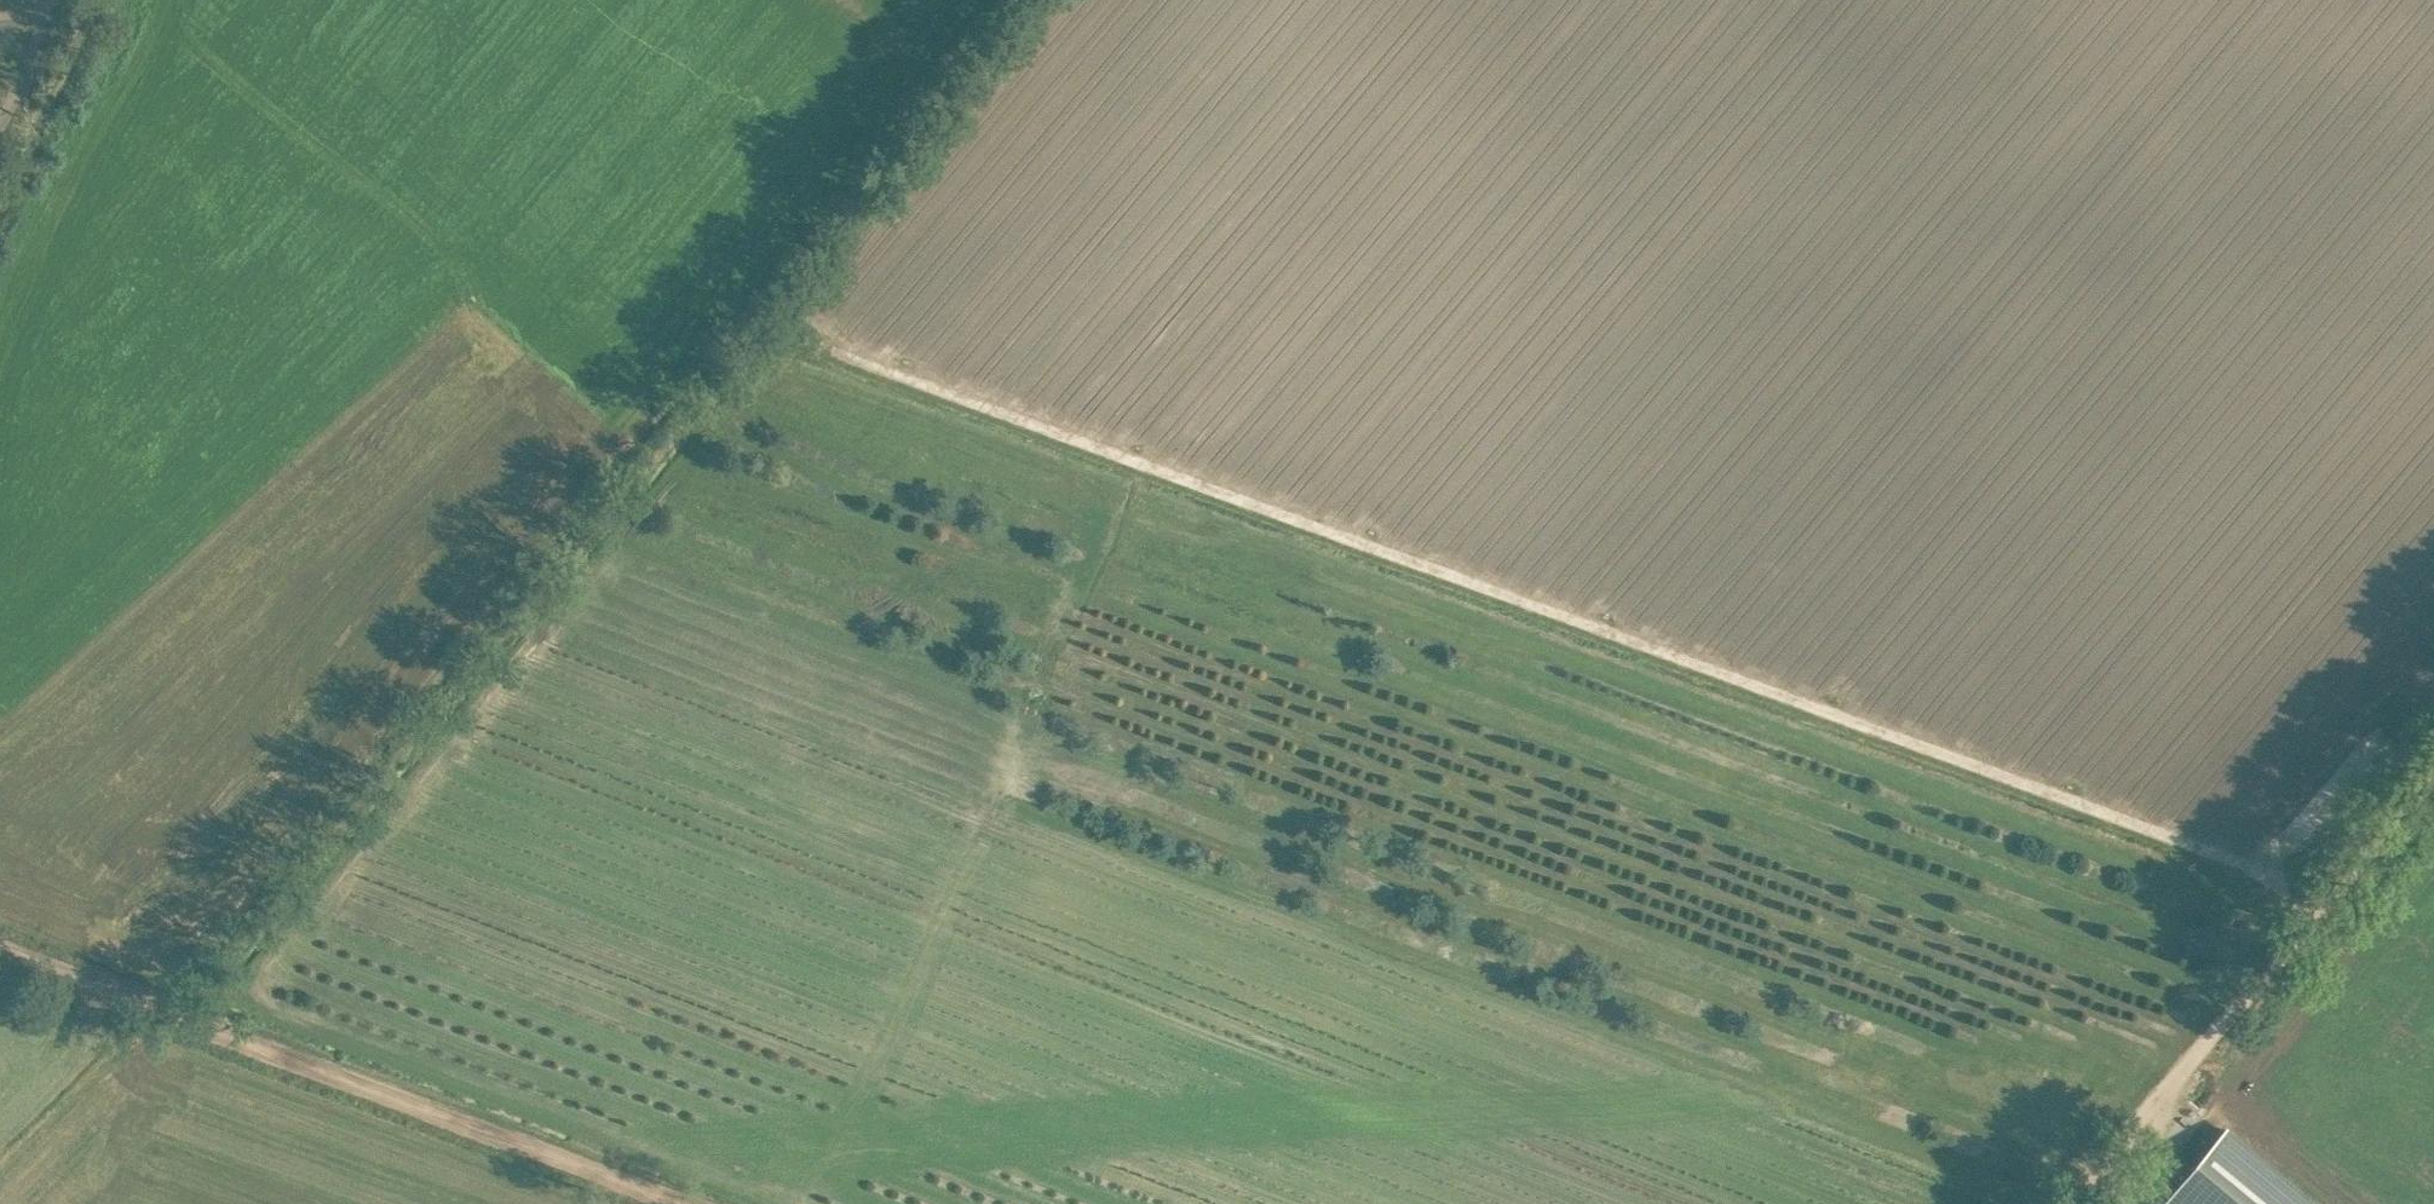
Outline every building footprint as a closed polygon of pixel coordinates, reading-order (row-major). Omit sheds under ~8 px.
[(2281,1173),(2256,1203),(2318,1203),(2281,1173)]
